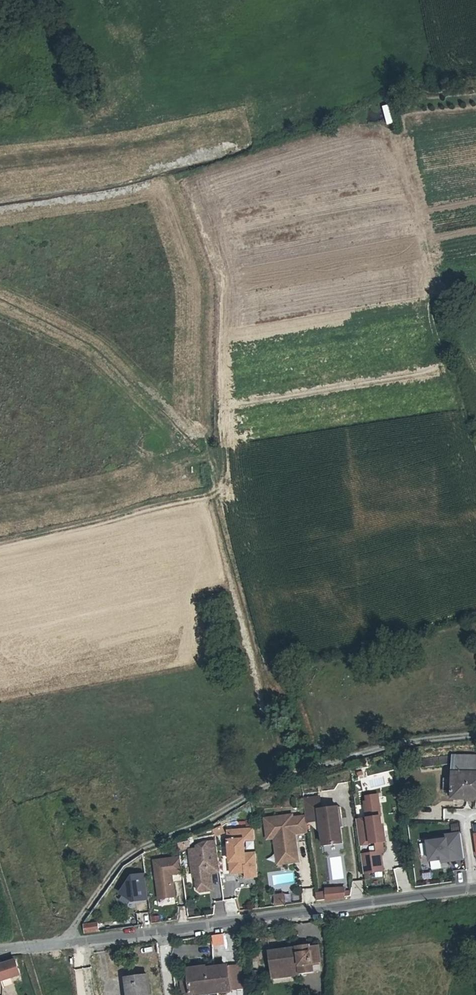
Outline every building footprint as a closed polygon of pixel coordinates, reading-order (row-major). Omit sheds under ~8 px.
[(389,126),(396,124),(391,105),(384,107),(389,126)] [(421,761),(421,765),(451,765),(450,800),(475,801),(475,756),(455,756),(417,756),(417,761),(421,761)] [(356,820),(362,873),(381,871),(379,853),(382,852),(380,838),(384,837),(383,830),(382,831),(377,795),(366,797),(367,802),(364,802),(366,819),(356,820)] [(302,801),(304,818),(318,816),(319,822),(322,848),(341,845),(339,829),(338,821),(340,820),(339,809),(320,811),(318,799),(302,801)] [(306,833),(304,818),(292,819),(292,816),(264,820),(267,840),(274,840),(275,846),(282,852),(283,865),(297,863),(295,843),(291,840),(291,836),(294,835),(306,833)] [(319,822),(318,816),(304,818),(305,824),(319,822)] [(246,877),(257,876),(253,829),(228,831),(230,863),(236,862),(237,873),(245,872),(246,877)] [(462,859),(459,833),(444,834),(444,838),(427,840),(429,860),(442,859),(441,862),(462,859)] [(215,843),(204,844),(196,848),(196,850),(188,851),(192,878),(195,878),(197,891),(199,893),(208,892),(210,889),(208,875),(219,874),(215,843)] [(282,852),(275,846),(277,866),(283,865),(282,852)] [(173,897),(171,875),(182,874),(180,858),(154,861),(159,899),(173,897)] [(122,893),(132,901),(148,899),(146,875),(134,876),(122,893)] [(343,898),(344,888),(324,890),(324,901),(343,898)] [(292,894),(276,895),(277,906),(293,906),(292,894)] [(215,900),(215,916),(232,916),(232,901),(215,900)] [(101,933),(99,926),(83,929),(86,936),(101,933)] [(298,965),(299,971),(312,969),(311,963),(320,962),(316,942),(307,944),(307,941),(294,943),(295,946),(266,950),(269,967),(287,964),(287,966),(298,965)] [(19,971),(13,957),(0,962),(0,978),(19,971)] [(270,975),(299,971),(298,965),(287,966),(287,964),(269,967),(270,975)] [(227,967),(230,989),(245,988),(245,987),(243,966),(229,968),(229,967),(227,967)] [(192,990),(201,989),(202,993),(230,990),(230,989),(227,967),(205,970),(199,970),(199,969),(198,969),(190,970),(190,972),(189,972),(192,990)] [(189,972),(181,973),(184,994),(187,994),(192,994),(192,990),(189,972)] [(127,990),(128,994),(149,994),(147,975),(123,978),(125,990),(127,990)]
